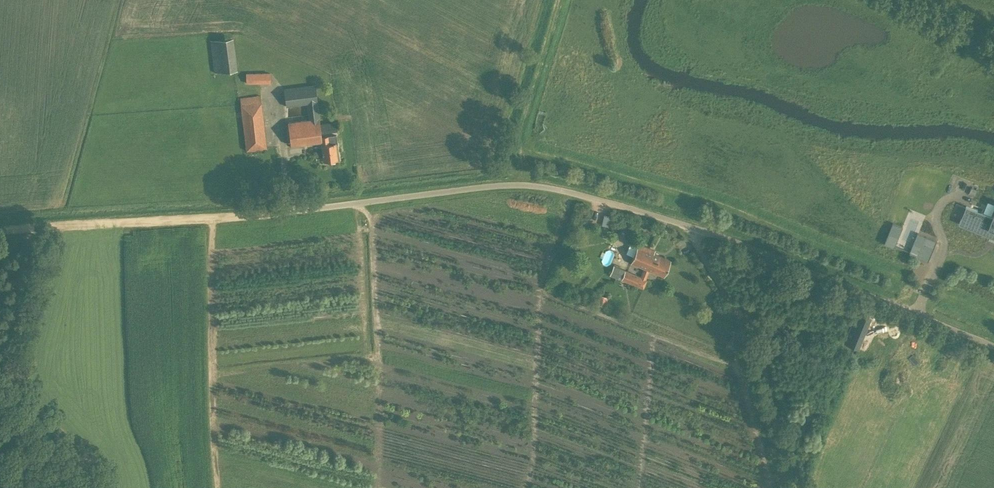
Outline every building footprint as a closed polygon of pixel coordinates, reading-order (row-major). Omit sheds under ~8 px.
[(210,40),(214,73),(237,69),(233,37),(210,40)] [(246,83),(270,82),(270,72),(246,73),(246,83)] [(336,122),(320,123),(315,84),(284,88),(285,106),(306,104),(308,118),(287,121),(290,145),(321,141),(323,161),(329,160),(330,162),(335,161),(335,159),(337,159),(335,144),(337,143),(336,134),(321,136),(321,133),(337,131),(336,122)] [(246,151),(267,148),(261,101),(260,95),(239,97),(241,104),(240,104),(246,151)] [(967,206),(959,223),(993,238),(993,213),(993,216),(967,206)] [(937,240),(925,235),(917,256),(928,261),(937,240)] [(640,276),(625,270),(613,265),(609,275),(622,280),(622,281),(628,284),(629,282),(638,286),(642,276),(641,276),(644,267),(645,268),(648,260),(648,259),(650,254),(648,254),(649,247),(638,243),(630,262),(643,268),(640,276)] [(628,252),(633,254),(636,246),(631,244),(628,252)] [(642,276),(638,286),(643,288),(647,278),(646,278),(649,270),(664,276),(670,260),(652,252),(653,249),(649,247),(648,254),(650,254),(648,259),(648,260),(645,268),(644,267),(641,276),(642,276)] [(604,306),(608,298),(598,294),(595,303),(604,306)] [(857,312),(845,342),(854,346),(858,347),(870,317),(867,316),(857,312)]
